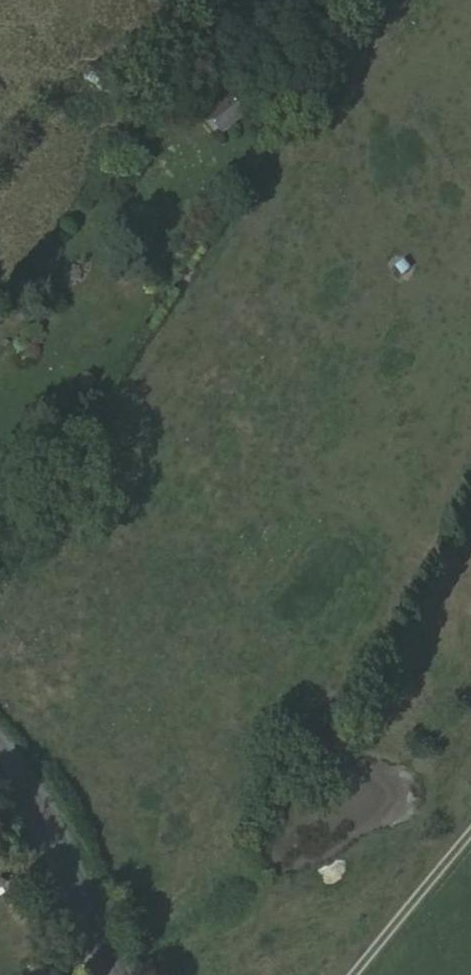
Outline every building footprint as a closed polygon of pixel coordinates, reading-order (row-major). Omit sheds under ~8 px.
[(81,75),(94,82),(105,68),(92,60),(81,75)] [(228,93),(203,113),(223,136),(247,116),(228,93)]
